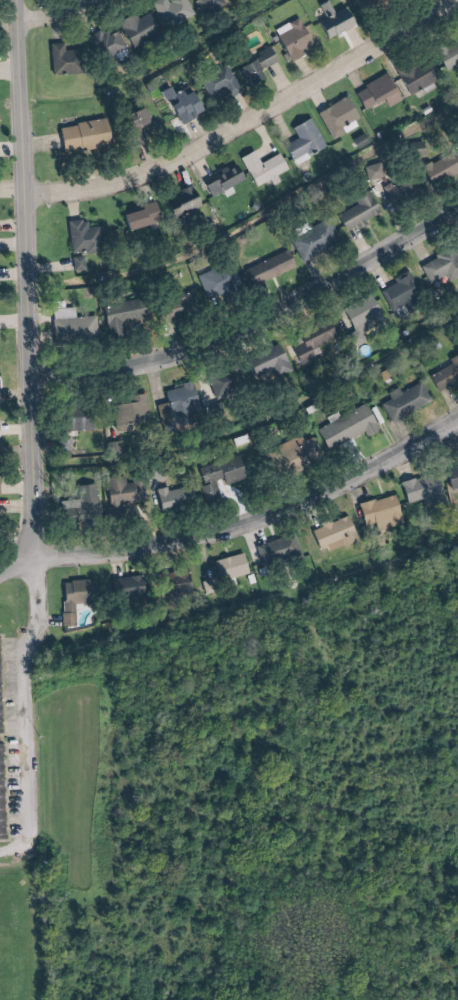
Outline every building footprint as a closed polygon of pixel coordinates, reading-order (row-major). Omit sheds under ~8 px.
[(158,22),(189,21),(188,0),(158,0),(158,22)] [(194,1),(203,19),(226,8),(222,0),(196,0),(194,1)] [(338,8),(330,12),(324,0),(321,0),(316,3),(323,16),(313,22),(322,39),(348,26),(338,8)] [(137,13),(120,22),(136,49),(163,33),(150,12),(140,18),(137,13)] [(286,61),(300,54),(298,49),(308,44),(294,17),(270,29),(286,61)] [(87,35),(95,61),(127,51),(121,31),(107,35),(106,29),(87,35)] [(440,70),(457,62),(457,40),(432,52),(440,70)] [(65,43),(65,74),(85,74),(84,42),(65,43)] [(248,54),(255,69),(274,60),(266,45),(248,54)] [(258,77),(251,58),(235,64),(242,83),(258,77)] [(430,83),(420,58),(393,69),(403,94),(430,83)] [(195,78),(209,103),(236,89),(223,63),(195,78)] [(350,90),(358,108),(380,98),(383,106),(396,100),(384,74),(350,90)] [(168,95),(163,86),(156,91),(176,124),(189,116),(187,113),(194,109),(182,87),(168,95)] [(343,97),(314,110),(327,139),(356,126),(343,97)] [(147,123),(140,105),(118,113),(129,143),(140,139),(136,128),(147,123)] [(288,162),(322,149),(308,116),(287,125),(293,139),(281,143),(288,162)] [(63,123),(67,151),(104,146),(100,118),(63,123)] [(421,153),(418,140),(405,143),(408,156),(421,153)] [(275,153),(256,162),(249,149),(235,156),(251,187),(264,180),(267,185),(276,181),(272,175),(283,169),(275,153)] [(449,151),(417,166),(426,185),(457,170),(449,151)] [(364,180),(378,176),(374,162),(360,166),(364,180)] [(238,178),(232,164),(198,180),(206,197),(219,191),(221,197),(230,192),(226,184),(238,178)] [(385,203),(414,188),(406,172),(377,186),(385,203)] [(164,216),(196,207),(189,183),(173,188),(175,194),(159,199),(164,216)] [(332,214),(340,230),(376,215),(365,189),(349,196),(353,205),(332,214)] [(115,213),(120,230),(154,220),(149,203),(115,213)] [(299,261),(336,237),(322,217),(286,240),(299,261)] [(67,220),(67,252),(96,252),(96,226),(83,226),(83,220),(67,220)] [(457,273),(457,264),(449,247),(416,264),(426,283),(442,275),(444,280),(457,273)] [(247,285),(291,268),(285,250),(240,267),(247,285)] [(70,270),(81,268),(79,255),(68,257),(70,270)] [(193,276),(204,300),(238,285),(226,260),(193,276)] [(392,283),(378,288),(386,309),(417,297),(407,269),(390,276),(392,283)] [(193,310),(187,291),(150,302),(156,322),(193,310)] [(350,331),(343,335),(349,344),(384,323),(366,292),(337,309),(350,331)] [(140,319),(137,300),(98,304),(102,337),(120,335),(118,321),(140,319)] [(58,318),(71,318),(71,308),(57,308),(58,318)] [(57,318),(58,342),(93,341),(93,317),(57,318)] [(313,345),(332,338),(324,318),(283,334),(295,363),(317,354),(313,345)] [(242,356),(251,378),(271,371),(273,376),(286,371),(276,343),(242,356)] [(424,376),(433,391),(457,377),(457,359),(455,353),(445,358),(448,363),(424,376)] [(204,374),(209,395),(242,387),(237,366),(204,374)] [(427,402),(418,381),(396,391),(394,387),(384,392),(387,399),(378,403),(387,421),(427,402)] [(159,389),(162,402),(153,404),(157,426),(170,423),(169,415),(194,409),(189,382),(159,389)] [(123,403),(109,404),(110,429),(121,428),(121,423),(145,421),(143,393),(122,395),(123,403)] [(359,431),(362,437),(374,430),(361,404),(311,428),(321,450),(359,431)] [(307,437),(299,440),(297,435),(261,450),(269,468),(280,463),(283,469),(315,455),(307,437)] [(107,457),(122,453),(118,438),(103,443),(107,457)] [(440,469),(446,490),(457,486),(457,464),(440,469)] [(402,503),(431,494),(433,500),(440,498),(433,471),(396,482),(402,503)] [(141,504),(140,480),(120,481),(119,476),(100,477),(102,506),(141,504)] [(73,485),(74,499),(65,499),(66,519),(94,518),(92,484),(73,485)] [(150,489),(156,512),(185,504),(180,486),(164,491),(162,486),(150,489)] [(365,534),(399,523),(390,493),(355,504),(365,534)] [(353,539),(343,515),(306,531),(314,549),(324,545),(326,551),(353,539)] [(252,545),(259,569),(299,557),(291,533),(252,545)] [(243,574),(239,553),(209,559),(214,580),(243,574)] [(187,593),(184,569),(152,573),(155,598),(187,593)] [(114,577),(115,597),(139,596),(138,575),(114,577)] [(65,580),(66,603),(91,602),(90,579),(65,580)] [(10,772),(5,772),(5,757),(9,757),(8,744),(0,745),(0,840),(12,840),(10,772)]
